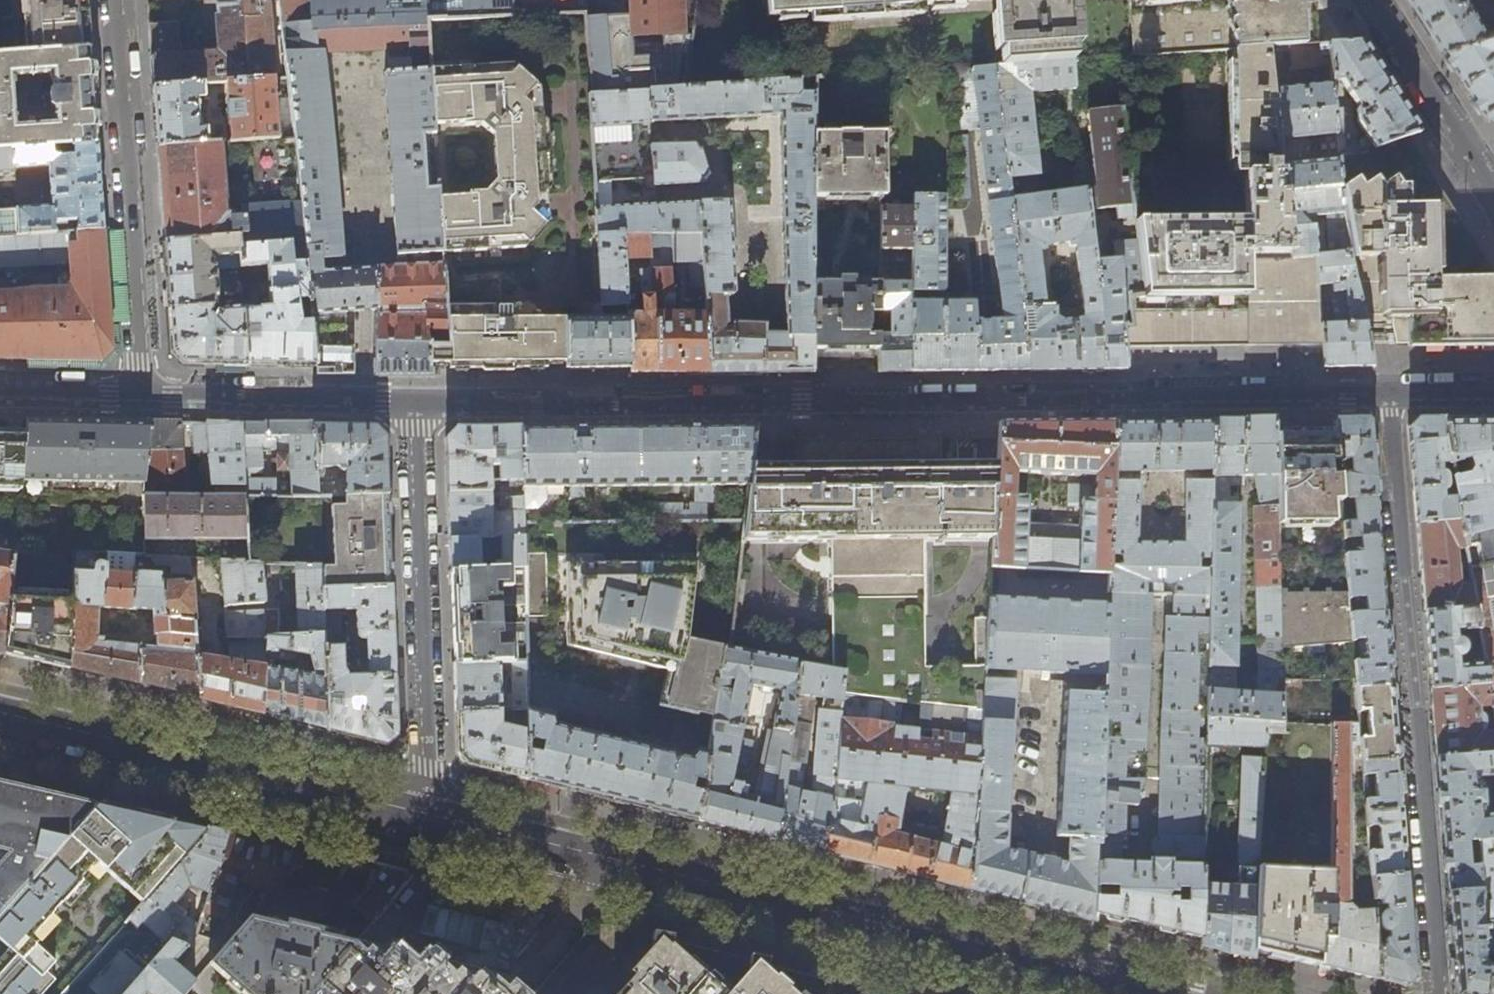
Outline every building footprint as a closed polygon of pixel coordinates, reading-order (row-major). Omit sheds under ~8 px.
[(87,0),(21,0),(22,18),(0,20),(0,56),(91,49),(88,9),(87,0)] [(217,20),(148,25),(149,41),(153,88),(288,78),(286,55),(281,0),(215,0),(217,20)] [(585,0),(281,0),(286,55),(320,53),(326,52),(362,51),(376,50),(389,50),(429,49),(427,18),(458,17),(477,16),(586,11),(585,0)] [(592,95),(684,89),(695,0),(629,0),(629,15),(620,16),(585,17),(592,95)] [(768,17),(809,14),(809,23),(923,15),(923,6),(977,2),(978,0),(982,0),(767,0),(768,17)] [(999,67),(1072,62),(1068,0),(995,0),(999,67)] [(1133,58),(1233,51),(1270,49),(1319,46),(1315,1),(1301,2),(1301,0),(1129,0),(1133,58)] [(1420,17),(1439,45),(1493,30),(1493,22),(1485,24),(1471,0),(1410,0),(1420,17)] [(478,24),(477,16),(458,17),(458,25),(478,24)] [(1439,45),(1461,80),(1483,115),(1493,112),(1493,30),(1439,45)] [(1328,45),(1332,84),(1343,83),(1361,110),(1357,111),(1359,125),(1366,137),(1360,142),(1361,153),(1406,137),(1418,133),(1383,78),(1361,43),(1328,45)] [(1323,344),(1326,367),(1374,366),(1363,314),(1351,253),(1352,252),(1340,181),(1341,180),(1339,155),(1335,114),(1332,84),(1328,45),(1319,46),(1270,49),(1293,259),(1317,257),(1319,285),(1323,344)] [(97,143),(94,93),(91,49),(0,56),(0,151),(97,143)] [(391,146),(398,254),(442,252),(439,197),(438,194),(438,187),(427,188),(423,134),(434,133),(434,123),(430,68),(429,49),(389,50),(390,71),(387,72),(391,146)] [(1293,259),(1270,49),(1233,51),(1235,175),(1245,175),(1246,220),(1136,221),(1138,241),(1144,292),(1130,294),(1133,326),(1123,327),(1124,346),(1145,346),(1217,345),(1273,344),(1323,344),(1319,285),(1317,257),(1293,259)] [(321,63),(320,53),(286,55),(288,78),(294,137),(304,243),(307,274),(336,271),(335,264),(335,259),(340,258),(321,63)] [(1072,62),(999,67),(996,68),(1029,370),(1070,369),(1126,369),(1124,346),(1123,327),(1133,326),(1130,294),(1144,292),(1138,241),(1113,244),(1115,260),(1097,262),(1090,209),(1115,206),(1116,219),(1135,217),(1124,108),(1088,111),(1095,188),(1039,196),(1030,93),(1076,89),(1073,62),(1072,62)] [(542,117),(541,88),(513,63),(430,68),(434,123),(464,121),(464,123),(481,123),(494,133),(497,178),(486,190),(469,191),(469,195),(439,197),(442,252),(525,247),(549,221),(548,190),(552,186),(548,122),(542,117)] [(973,304),(913,303),(912,371),(963,370),(1029,370),(996,68),(955,70),(959,129),(981,127),(1001,322),(975,322),(973,304)] [(288,78),(153,88),(155,116),(157,148),(294,137),(288,78)] [(589,96),(591,143),(630,141),(630,125),(651,124),(651,121),(780,116),(786,334),(778,334),(769,334),(768,327),(766,325),(734,326),(732,328),(732,330),(725,330),(723,296),(731,296),(732,293),(728,205),(724,202),(610,208),(608,180),(593,181),(595,217),(596,235),(596,236),(623,235),(648,234),(701,233),(704,288),(706,314),(709,373),(780,372),(813,372),(813,349),(814,283),(813,196),(813,133),(813,80),(684,89),(592,95),(589,96)] [(1344,113),(1335,114),(1339,155),(1346,155),(1344,139),(1346,138),(1344,113)] [(813,133),(813,196),(881,196),(881,197),(885,197),(884,133),(813,133)] [(163,243),(239,238),(240,248),(304,243),(294,137),(157,148),(160,195),(163,243)] [(1406,137),(1361,153),(1359,154),(1346,155),(1339,155),(1341,180),(1340,181),(1352,252),(1351,253),(1363,314),(1379,314),(1391,314),(1391,326),(1396,344),(1421,344),(1454,343),(1485,343),(1493,343),(1493,274),(1484,258),(1458,218),(1430,174),(1406,137)] [(104,230),(101,188),(97,143),(0,151),(0,176),(14,175),(14,173),(14,170),(48,168),(49,195),(44,195),(45,202),(50,202),(50,209),(0,212),(0,237),(104,230)] [(694,145),(649,147),(653,184),(704,182),(709,176),(699,149),(694,145)] [(914,197),(885,197),(881,197),(880,250),(913,250),(914,197)] [(914,197),(913,250),(913,282),(913,292),(944,293),(945,198),(914,197)] [(101,361),(112,350),(107,286),(104,230),(0,237),(0,269),(70,266),(71,275),(62,275),(63,289),(0,293),(0,359),(101,361)] [(648,234),(650,259),(650,270),(656,373),(683,373),(709,373),(706,314),(673,315),(672,270),(670,270),(670,263),(689,263),(690,288),(704,288),(701,233),(648,234)] [(650,259),(648,234),(623,235),(624,259),(650,259)] [(239,238),(163,243),(167,287),(168,310),(215,306),(219,299),(217,270),(241,268),(240,248),(239,238)] [(307,274),(304,243),(240,248),(241,268),(266,267),(266,276),(262,277),(262,283),(267,283),(268,306),(243,307),(247,365),(255,365),(316,366),(307,274)] [(355,270),(336,271),(307,274),(316,366),(317,375),(356,375),(355,346),(347,347),(345,313),(358,312),(367,312),(375,311),(375,324),(376,376),(431,375),(430,362),(428,346),(449,346),(443,263),(398,266),(373,268),(365,269),(355,270)] [(639,289),(626,290),(628,318),(631,367),(631,373),(652,373),(656,373),(650,270),(639,271),(639,289)] [(913,282),(880,283),(880,311),(890,312),(890,334),(880,334),(880,348),(880,371),(895,371),(912,371),(913,303),(913,292),(913,282)] [(880,283),(814,283),(813,349),(841,348),(880,348),(880,334),(868,334),(868,315),(880,315),(880,311),(880,283)] [(567,368),(562,319),(544,319),(531,305),(446,305),(449,346),(428,346),(430,362),(449,363),(450,369),(556,368),(567,368)] [(215,306),(168,310),(171,353),(182,364),(210,364),(247,365),(243,307),(222,309),(216,319),(211,316),(215,308),(215,306)] [(631,367),(628,318),(562,319),(567,368),(605,368),(631,367)] [(1212,421),(1209,557),(1209,567),(1208,594),(1206,716),(1266,720),(1281,721),(1280,647),(1276,435),(1276,418),(1247,419),(1244,419),(1244,420),(1212,421)] [(1457,498),(1460,519),(1466,548),(1466,550),(1475,548),(1480,569),(1493,566),(1493,494),(1493,490),(1493,489),(1493,418),(1442,419),(1451,464),(1457,498)] [(1335,434),(1338,461),(1348,460),(1349,473),(1343,474),(1345,498),(1341,498),(1344,539),(1379,536),(1374,482),(1369,424),(1364,419),(1334,420),(1335,434)] [(1439,465),(1451,464),(1442,419),(1427,419),(1417,419),(1409,427),(1413,476),(1417,523),(1460,519),(1457,498),(1442,500),(1441,493),(1444,492),(1446,490),(1448,488),(1448,485),(1446,474),(1443,472),(1440,471),(1439,465)] [(28,420),(26,434),(22,479),(145,482),(149,422),(121,421),(58,420),(28,420)] [(1109,591),(1117,592),(1150,593),(1160,593),(1166,593),(1172,593),(1208,594),(1209,567),(1198,567),(1199,557),(1209,557),(1212,421),(1165,421),(1115,422),(1110,555),(1118,555),(1118,565),(1110,565),(1109,573),(1109,591)] [(164,422),(149,422),(145,482),(145,490),(185,489),(184,474),(181,441),(180,422),(164,422)] [(264,424),(241,424),(243,470),(262,470),(261,450),(277,450),(278,470),(290,470),(291,483),(275,483),(275,480),(244,479),(244,485),(245,496),(317,496),(314,425),(314,422),(273,423),(264,423),(264,424)] [(1053,422),(999,423),(998,438),(997,463),(992,537),(990,567),(1109,573),(1110,565),(1110,555),(1115,422),(1053,422)] [(243,470),(241,424),(228,423),(189,423),(191,440),(192,454),(207,453),(210,486),(244,485),(244,479),(243,470)] [(388,494),(387,457),(386,437),(375,426),(345,426),(314,425),(317,496),(329,496),(340,496),(340,491),(345,490),(345,496),(388,494)] [(706,426),(637,426),(638,487),(748,486),(750,466),(753,441),(755,425),(706,426)] [(567,427),(523,427),(524,525),(560,524),(559,488),(638,487),(637,426),(567,427)] [(524,537),(524,525),(523,427),(481,428),(456,428),(446,439),(447,463),(448,508),(449,539),(524,537)] [(21,488),(22,479),(26,434),(0,434),(0,488),(21,488)] [(1307,434),(1276,435),(1280,647),(1352,642),(1350,614),(1344,539),(1341,498),(1338,461),(1335,434),(1307,434)] [(796,466),(750,466),(748,486),(743,522),(741,541),(831,539),(831,668),(843,670),(842,695),(900,701),(919,703),(982,709),(984,680),(984,667),(988,618),(974,618),(975,665),(925,666),(923,538),(936,538),(936,541),(941,541),(941,538),(992,537),(997,463),(940,464),(940,439),(924,439),(813,440),(801,440),(801,445),(796,445),(796,466)] [(247,538),(245,496),(244,485),(210,486),(194,486),(194,495),(161,495),(144,496),(145,539),(247,538)] [(390,540),(388,494),(345,496),(340,496),(329,496),(332,567),(320,567),(321,590),(392,587),(390,540)] [(638,501),(639,523),(707,522),(707,508),(681,508),(680,500),(638,501)] [(1466,548),(1460,519),(1417,523),(1421,568),(1424,612),(1476,607),(1472,584),(1457,586),(1458,583),(1459,580),(1459,564),(1457,564),(1456,549),(1466,548)] [(16,537),(0,536),(0,652),(4,653),(11,581),(16,537)] [(1379,536),(1344,539),(1350,614),(1385,611),(1382,574),(1379,536)] [(450,550),(451,570),(525,568),(525,553),(524,537),(449,539),(450,550)] [(546,617),(545,553),(525,553),(525,568),(526,617),(546,617)] [(93,564),(93,566),(92,573),(72,572),(71,595),(68,668),(93,674),(147,686),(199,698),(198,701),(201,701),(197,657),(191,583),(160,585),(160,576),(133,575),(134,556),(107,555),(107,562),(98,562),(95,562),(94,564),(93,564)] [(189,558),(145,555),(145,558),(152,558),(152,563),(169,565),(168,572),(190,574),(189,558)] [(218,560),(222,606),(264,604),(260,579),(267,578),(268,570),(283,570),(283,565),(248,563),(248,562),(218,560)] [(688,714),(684,730),(709,736),(711,723),(723,646),(697,640),(695,562),(565,564),(566,647),(662,669),(654,706),(688,714)] [(297,636),(322,634),(321,590),(320,567),(293,565),(297,636)] [(1480,569),(1470,572),(1472,584),(1476,607),(1480,629),(1486,664),(1490,684),(1493,706),(1493,707),(1493,566),(1480,569)] [(452,612),(454,663),(527,661),(526,617),(525,568),(451,570),(452,612)] [(71,595),(11,581),(4,653),(28,658),(68,668),(71,595)] [(321,590),(322,634),(326,729),(326,732),(355,739),(385,746),(397,736),(394,650),(392,587),(321,590)] [(1144,780),(1150,593),(1117,592),(1117,602),(1108,602),(1108,604),(1106,673),(1105,688),(1104,721),(1113,722),(1113,738),(1103,737),(1096,914),(1139,924),(1200,938),(1202,886),(1205,743),(1206,716),(1208,594),(1172,593),(1172,609),(1172,615),(1165,615),(1155,835),(1150,841),(1150,849),(1132,848),(1132,858),(1119,858),(1119,836),(1122,837),(1123,818),(1121,817),(1121,804),(1137,806),(1137,792),(1144,780)] [(1106,673),(1108,604),(989,598),(988,618),(984,667),(1039,670),(1046,670),(1106,673)] [(1480,629),(1476,607),(1424,612),(1427,643),(1430,689),(1490,684),(1486,664),(1457,666),(1456,658),(1459,657),(1462,655),(1464,652),(1465,649),(1464,645),(1462,643),(1458,641),(1455,641),(1454,632),(1480,629)] [(223,613),(225,638),(262,638),(263,610),(223,613)] [(1385,611),(1350,614),(1352,642),(1356,688),(1391,684),(1387,643),(1385,611)] [(326,729),(322,634),(297,636),(266,637),(265,644),(265,657),(288,662),(295,657),(296,653),(309,655),(313,674),(306,676),(270,669),(269,663),(265,662),(263,714),(295,722),(326,729)] [(265,657),(265,644),(226,644),(228,662),(197,657),(201,701),(230,708),(263,716),(263,714),(265,662),(265,657)] [(800,661),(729,646),(728,647),(723,646),(711,723),(740,727),(750,685),(780,691),(773,725),(768,724),(767,730),(773,731),(773,729),(792,732),(800,662),(800,661)] [(527,709),(527,661),(454,663),(455,687),(456,712),(499,710),(498,670),(510,672),(510,710),(511,710),(527,709)] [(843,670),(831,668),(800,662),(792,732),(784,786),(774,840),(792,845),(825,853),(832,822),(832,800),(842,695),(843,670)] [(1014,682),(984,680),(982,709),(978,775),(990,776),(989,787),(977,786),(971,890),(1029,904),(1096,921),(1096,914),(1103,737),(1104,721),(1105,688),(1093,688),(1093,692),(1063,691),(1055,837),(1069,838),(1068,858),(1068,864),(1004,850),(1014,682)] [(1391,684),(1356,688),(1358,711),(1367,710),(1368,716),(1366,716),(1368,731),(1369,730),(1369,737),(1361,738),(1363,762),(1397,759),(1394,721),(1391,684)] [(1490,684),(1430,689),(1433,722),(1436,758),(1493,755),(1493,732),(1483,733),(1482,715),(1479,712),(1479,707),(1493,706),(1490,684)] [(898,727),(900,701),(842,695),(832,800),(832,822),(825,853),(888,869),(971,890),(977,786),(978,775),(982,709),(919,703),(918,729),(898,727)] [(527,710),(527,709),(511,710),(512,728),(499,725),(499,710),(456,712),(456,734),(457,753),(467,765),(481,769),(528,780),(528,749),(528,738),(527,710)] [(551,716),(527,710),(528,738),(543,742),(540,753),(528,749),(528,780),(552,786),(634,806),(697,821),(707,752),(696,750),(688,757),(555,725),(551,716)] [(1266,720),(1206,716),(1205,743),(1264,746),(1266,720)] [(1281,722),(1281,721),(1266,720),(1264,746),(1263,757),(1253,951),(1278,956),(1317,965),(1319,942),(1331,944),(1332,723),(1281,722)] [(1374,918),(1373,899),(1371,877),(1360,878),(1361,911),(1355,911),(1347,904),(1348,722),(1332,723),(1331,944),(1319,942),(1317,965),(1339,971),(1379,980),(1374,918)] [(740,727),(711,723),(709,736),(707,752),(697,821),(717,826),(774,840),(784,786),(792,732),(773,729),(773,731),(767,730),(753,798),(739,795),(742,784),(729,781),(733,763),(745,766),(751,739),(739,737),(742,727),(740,727)] [(1436,758),(1441,822),(1447,893),(1478,891),(1476,842),(1493,839),(1493,814),(1484,816),(1483,787),(1478,784),(1478,779),(1493,778),(1493,755),(1436,758)] [(1236,889),(1202,886),(1200,938),(1200,947),(1225,953),(1252,960),(1253,951),(1263,757),(1241,757),(1235,871),(1237,871),(1236,889)] [(1397,759),(1363,762),(1367,812),(1401,809),(1399,782),(1397,759)] [(10,854),(0,865),(0,913),(96,806),(15,787),(0,783),(0,851),(10,854)] [(96,862),(143,903),(207,830),(148,816),(98,804),(96,806),(0,913),(0,949),(4,953),(0,958),(0,993),(44,993),(56,981),(47,973),(56,963),(31,940),(83,882),(80,879),(96,862)] [(1401,809),(1367,812),(1371,876),(1406,875),(1403,836),(1401,809)] [(215,831),(207,830),(143,903),(127,921),(137,929),(142,923),(168,945),(172,941),(191,948),(199,925),(171,906),(189,887),(209,892),(227,834),(215,831)] [(209,966),(249,920),(273,892),(307,853),(268,844),(227,834),(209,892),(199,925),(191,948),(172,941),(168,945),(158,957),(125,993),(185,993),(209,966)] [(1476,842),(1478,891),(1481,942),(1479,942),(1480,964),(1481,964),(1483,990),(1482,993),(1493,993),(1493,839),(1476,842)] [(353,864),(307,853),(273,892),(293,909),(316,883),(335,888),(353,864)] [(353,905),(372,922),(411,877),(372,868),(368,889),(353,905)] [(1406,875),(1371,876),(1371,877),(1373,899),(1381,898),(1380,899),(1380,900),(1380,902),(1381,904),(1382,905),(1384,906),(1385,906),(1385,912),(1383,912),(1381,913),(1380,914),(1379,916),(1378,917),(1378,918),(1374,918),(1379,980),(1388,982),(1407,987),(1414,978),(1406,875)] [(1455,993),(1482,993),(1483,990),(1481,964),(1480,964),(1479,942),(1481,942),(1478,891),(1447,893),(1450,930),(1455,993)] [(249,920),(209,966),(242,993),(309,993),(353,944),(249,920)] [(835,982),(790,971),(717,953),(660,938),(631,974),(634,977),(625,988),(629,991),(626,993),(831,993),(835,982)] [(353,944),(309,993),(533,993),(538,989),(353,944)] [(158,957),(146,946),(131,963),(120,953),(89,988),(95,993),(125,993),(158,957)]
